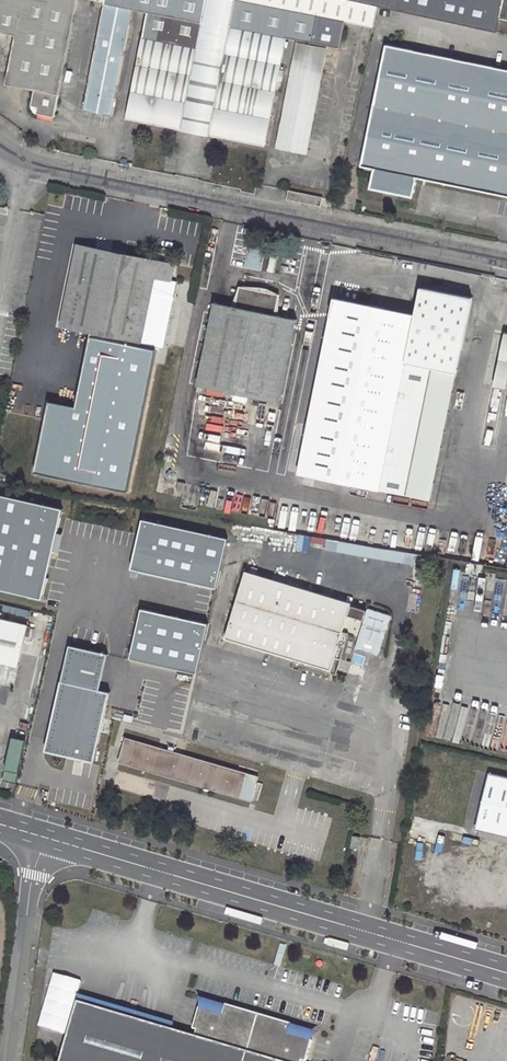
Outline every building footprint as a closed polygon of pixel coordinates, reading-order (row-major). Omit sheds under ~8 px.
[(15,36),(6,84),(35,91),(32,106),(38,107),(37,113),(54,116),(78,0),(0,0),(0,33),(15,36)] [(91,0),(106,3),(84,111),(113,117),(134,11),(149,14),(129,120),(264,146),(286,39),(367,55),(377,6),(349,0),(348,0),(91,0)] [(506,21),(506,0),(348,0),(349,0),(377,6),(497,33),(500,19),(506,21)] [(300,44),(279,149),(306,155),(327,50),(300,44)] [(386,47),(361,167),(374,170),(369,190),(413,199),(418,179),(506,198),(506,72),(386,47)] [(287,200),(321,206),(322,198),(289,192),(287,200)] [(262,270),(265,247),(249,245),(246,268),(262,270)] [(77,246),(60,326),(88,332),(154,346),(163,347),(173,299),(150,294),(154,278),(169,282),(172,266),(77,246)] [(216,303),(194,414),(270,429),(293,319),(275,315),(279,296),(240,287),(236,307),(216,303)] [(455,375),(471,300),(420,289),(415,317),(410,340),(420,342),(435,345),(430,371),(455,375)] [(335,300),(301,474),(405,495),(430,371),(435,345),(420,342),(418,349),(409,347),(410,340),(415,317),(335,300)] [(88,332),(71,410),(49,406),(35,471),(124,490),(154,346),(88,332)] [(506,389),(506,335),(495,387),(506,389)] [(410,340),(409,347),(418,349),(420,342),(410,340)] [(430,500),(455,375),(430,371),(405,495),(430,500)] [(506,412),(506,389),(495,387),(490,409),(506,412)] [(1,492),(0,495),(0,588),(45,597),(65,506),(1,492)] [(226,537),(141,519),(131,567),(216,585),(226,537)] [(351,554),(427,564),(428,555),(352,545),(351,554)] [(226,638),(331,669),(348,614),(361,617),(363,609),(351,605),(352,602),(246,570),(226,638)] [(208,625),(139,608),(127,656),(196,673),(208,625)] [(17,665),(21,650),(26,625),(0,619),(0,661),(17,665)] [(31,652),(38,621),(28,619),(26,625),(21,650),(31,652)] [(105,653),(68,645),(44,749),(93,760),(108,692),(97,689),(105,653)] [(0,661),(0,669),(16,673),(17,665),(0,661)] [(260,776),(127,738),(121,764),(255,801),(260,776)] [(489,772),(476,828),(506,836),(506,777),(489,772)] [(362,850),(364,839),(356,837),(354,848),(362,850)] [(77,1001),(59,1060),(300,1060),(301,1060),(303,1060),(305,1060),(311,1040),(298,1036),(300,1032),(292,1030),(291,1034),(288,1033),(289,1027),(223,1008),(222,1013),(219,1013),(220,1009),(212,1007),(211,1010),(198,1006),(192,1028),(196,1029),(194,1036),(77,1001)] [(290,1023),(225,1004),(223,1008),(289,1027),(290,1023)]
